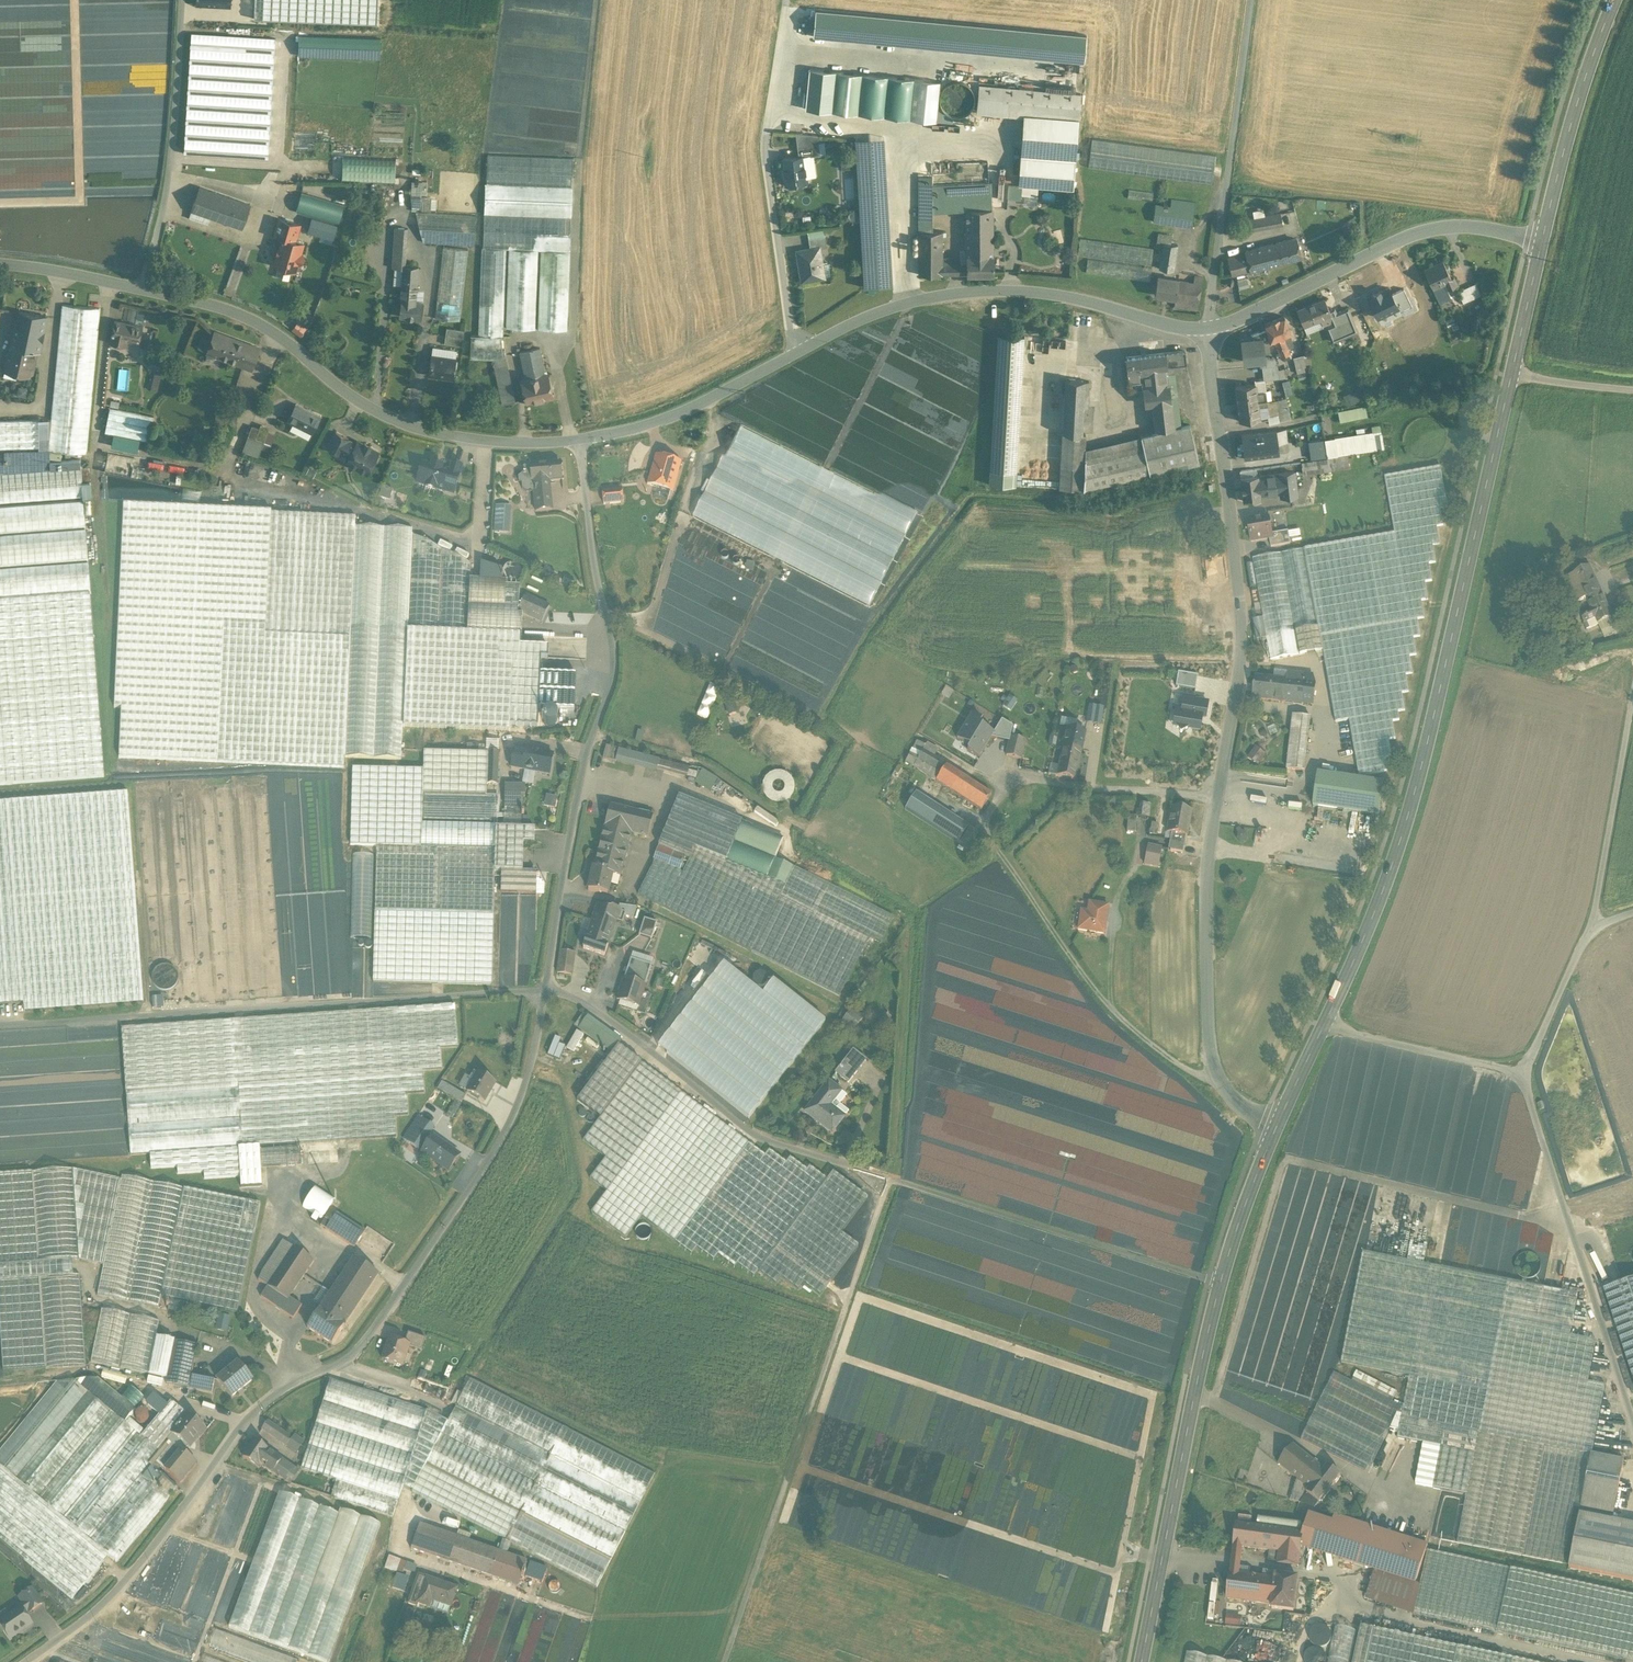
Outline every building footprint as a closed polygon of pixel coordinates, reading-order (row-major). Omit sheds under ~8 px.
[(263,15),(338,18),(339,0),(263,0),(263,15)] [(1087,34),(816,9),(813,36),(1084,61),(1087,34)] [(275,38),(192,32),(186,122),(182,122),(179,168),(261,174),(261,171),(267,172),(275,38)] [(380,38),(299,35),(298,54),(380,57),(380,38)] [(940,80),(809,68),(805,108),(936,120),(940,80)] [(973,104),(974,98),(973,91),(969,85),(963,82),(956,80),(950,82),(944,86),(940,91),(939,98),(940,105),(944,110),(950,114),(957,115),(963,114),(969,110),(973,104)] [(1002,86),(979,84),(977,107),(1000,109),(1002,86)] [(1081,93),(1002,86),(1000,109),(1024,112),(1078,116),(1081,93)] [(156,172),(159,179),(166,90),(153,96),(159,96),(152,99),(150,99),(141,103),(147,104),(146,115),(143,116),(146,123),(141,125),(146,135),(145,150),(150,151),(149,172),(150,174),(149,181),(155,182),(156,172)] [(1078,116),(1024,112),(1020,155),(1075,159),(1078,116)] [(817,134),(795,132),(797,144),(819,142),(817,134)] [(884,137),(855,138),(864,287),(893,285),(884,137)] [(1215,155),(1093,139),(1089,167),(1211,183),(1215,155)] [(313,140),(291,140),(291,159),(313,159),(313,140)] [(819,142),(797,144),(799,155),(803,155),(803,156),(820,154),(819,142)] [(22,196),(34,192),(28,190),(25,182),(25,171),(23,165),(15,165),(13,158),(15,159),(26,156),(13,156),(11,149),(0,149),(0,197),(22,196)] [(573,158),(487,155),(486,183),(572,186),(573,158)] [(799,155),(782,157),(786,183),(798,182),(797,178),(806,177),(803,156),(803,155),(799,155)] [(1075,159),(1020,155),(1018,183),(1038,184),(1073,187),(1075,159)] [(396,158),(343,156),(342,180),(395,182),(396,158)] [(957,161),(958,171),(932,172),(932,175),(932,185),(973,183),(988,182),(988,160),(957,161)] [(932,175),(918,175),(918,231),(932,231),(932,185),(932,175)] [(421,181),(410,180),(409,194),(410,206),(420,207),(421,181)] [(988,182),(973,183),(973,208),(992,208),(991,181),(988,182)] [(341,190),(333,189),(332,200),(345,202),(348,184),(342,183),(341,190)] [(486,183),(484,183),(482,247),(506,248),(508,248),(537,249),(540,249),(570,250),(572,186),(486,183)] [(973,183),(932,185),(932,212),(967,210),(973,209),(973,208),(973,183)] [(1021,184),(1008,183),(1007,197),(1020,198),(1021,193),(1021,184)] [(1038,184),(1021,183),(1021,184),(1021,193),(1037,195),(1038,184)] [(217,195),(198,188),(191,209),(209,216),(217,195)] [(1153,193),(1129,189),(1128,197),(1152,200),(1153,193)] [(344,204),(302,192),(296,211),(338,224),(344,204)] [(248,205),(217,195),(209,216),(240,226),(248,205)] [(1170,207),(1155,205),(1153,222),(1191,227),(1195,202),(1171,199),(1170,207)] [(973,209),(967,210),(967,250),(967,256),(992,255),(992,208),(973,208),(973,209)] [(474,216),(415,211),(422,242),(472,244),(474,216)] [(300,224),(279,218),(274,235),(283,237),(295,240),(300,224)] [(407,229),(396,228),(394,244),(406,246),(407,229)] [(807,231),(808,239),(824,237),(823,229),(807,231)] [(932,231),(918,231),(918,274),(942,273),(942,257),(942,230),(932,231)] [(1174,237),(1158,234),(1157,241),(1163,242),(1173,244),(1174,237)] [(295,240),(283,237),(279,248),(278,248),(276,254),(278,254),(275,264),(278,265),(275,276),(289,280),(292,269),(295,270),(298,261),(301,262),(304,255),(300,254),(303,243),(295,240)] [(810,248),(819,247),(819,248),(826,247),(824,237),(808,239),(810,248)] [(1152,248),(1080,238),(1077,256),(1150,265),(1152,248)] [(1296,239),(1279,243),(1283,261),(1300,257),(1296,239)] [(1173,244),(1163,242),(1160,259),(1174,261),(1177,244),(1173,244)] [(1279,243),(1245,251),(1246,253),(1250,270),(1283,261),(1279,243)] [(406,246),(394,244),(393,253),(405,254),(406,246)] [(467,248),(443,246),(434,318),(459,321),(467,248)] [(482,247),(480,247),(476,333),(476,334),(502,334),(506,248),(482,247)] [(810,248),(796,250),(800,281),(820,278),(820,277),(829,276),(827,263),(821,264),(819,248),(819,247),(810,248)] [(537,249),(508,248),(505,326),(535,327),(537,249)] [(570,250),(540,249),(538,328),(567,329),(570,250)] [(405,254),(393,253),(391,272),(401,273),(402,264),(404,264),(405,254)] [(1246,253),(1227,258),(1231,274),(1250,270),(1246,253)] [(992,255),(967,256),(967,263),(967,273),(993,272),(993,255),(992,255)] [(952,257),(942,257),(942,273),(952,273),(952,263),(952,257)] [(1151,268),(1088,259),(1086,273),(1149,281),(1151,268)] [(1174,261),(1160,259),(1159,268),(1173,270),(1174,261)] [(1443,260),(1424,269),(1432,287),(1443,282),(1447,289),(1457,284),(1453,276),(1451,277),(1443,260)] [(960,263),(952,263),(952,273),(967,273),(967,263),(960,263)] [(404,264),(402,264),(401,273),(399,298),(401,298),(415,300),(418,266),(404,264)] [(1202,276),(1194,275),(1193,282),(1201,283),(1202,276)] [(1179,279),(1156,276),(1154,295),(1175,298),(1176,298),(1179,280),(1179,279)] [(1193,282),(1179,280),(1176,298),(1175,298),(1174,306),(1197,310),(1201,283),(1193,282)] [(1443,282),(1432,287),(1439,303),(1451,297),(1447,289),(1443,282)] [(1475,283),(1458,291),(1463,302),(1481,294),(1475,283)] [(1388,287),(1379,291),(1379,290),(1372,293),(1373,294),(1367,297),(1377,317),(1397,307),(1398,306),(1391,293),(1388,287)] [(1403,288),(1391,293),(1398,306),(1397,307),(1400,311),(1412,305),(1403,288)] [(415,300),(401,298),(399,314),(420,317),(422,301),(415,300)] [(1324,298),(1297,309),(1303,325),(1316,320),(1318,326),(1332,321),(1333,320),(1329,310),(1324,298)] [(100,308),(62,304),(51,419),(49,448),(48,450),(86,454),(100,308)] [(129,323),(142,326),(146,310),(133,307),(129,323)] [(1354,323),(1347,308),(1339,311),(1346,327),(1354,323)] [(1339,311),(1336,313),(1335,310),(1332,309),(1329,310),(1333,320),(1332,321),(1333,324),(1326,326),(1332,341),(1357,331),(1354,323),(1346,327),(1339,311)] [(46,316),(18,311),(11,346),(14,346),(38,352),(39,352),(39,351),(46,316)] [(1283,315),(1264,323),(1266,329),(1270,341),(1273,340),(1279,356),(1281,355),(1288,353),(1286,347),(1292,345),(1287,334),(1288,334),(1289,333),(1283,315)] [(1454,317),(1445,321),(1448,327),(1457,323),(1454,317)] [(129,323),(115,320),(110,342),(119,344),(120,340),(122,338),(139,342),(142,326),(129,323)] [(298,320),(292,329),(300,334),(306,325),(298,320)] [(463,330),(445,328),(443,343),(461,345),(463,330)] [(1266,329),(1251,334),(1251,338),(1241,339),(1243,361),(1259,360),(1262,359),(1262,357),(1262,352),(1268,352),(1268,345),(1270,341),(1266,329)] [(259,348),(215,332),(211,342),(202,338),(199,347),(208,351),(207,352),(252,369),(259,348)] [(502,334),(476,334),(476,333),(470,333),(469,356),(492,357),(505,354),(503,335),(502,334)] [(1024,335),(997,334),(989,483),(1016,484),(1024,335)] [(431,355),(454,358),(455,349),(432,345),(431,355)] [(38,352),(14,346),(13,352),(9,351),(8,353),(5,354),(3,363),(6,365),(5,371),(30,376),(30,375),(33,374),(38,352)] [(540,347),(519,351),(521,359),(541,354),(540,347)] [(1185,350),(1126,357),(1129,388),(1142,387),(1144,403),(1153,402),(1156,431),(1084,448),(1085,433),(1082,432),(1084,406),(1087,406),(1089,380),(1085,379),(1065,378),(1059,487),(1082,488),(1199,461),(1190,423),(1174,427),(1174,426),(1173,426),(1168,378),(1170,378),(1170,372),(1181,371),(1180,364),(1186,363),(1185,350)] [(505,354),(492,357),(501,403),(514,401),(505,354)] [(541,354),(521,359),(525,379),(522,380),(527,402),(552,397),(547,374),(546,374),(545,374),(536,376),(535,372),(545,370),(541,354)] [(454,358),(431,355),(428,374),(438,375),(438,373),(451,375),(454,358)] [(1274,356),(1262,357),(1262,359),(1259,360),(1259,366),(1262,365),(1276,364),(1274,356)] [(1303,356),(1292,358),(1294,369),(1297,368),(1303,367),(1305,366),(1303,356)] [(1276,364),(1262,365),(1264,378),(1265,378),(1280,377),(1276,364)] [(118,387),(128,388),(130,369),(120,368),(118,387)] [(1281,378),(1284,388),(1290,386),(1287,376),(1281,378)] [(1265,378),(1264,378),(1254,380),(1255,383),(1256,392),(1266,390),(1265,378)] [(1255,383),(1235,385),(1238,403),(1266,400),(1267,399),(1266,390),(1256,392),(1255,383)] [(18,384),(16,393),(27,395),(29,387),(18,384)] [(1290,386),(1284,388),(1286,395),(1292,394),(1290,386)] [(1350,403),(1360,399),(1357,393),(1347,397),(1350,403)] [(1285,398),(1276,400),(1278,411),(1288,408),(1285,398)] [(1269,423),(1279,422),(1277,411),(1278,411),(1276,400),(1268,401),(1267,399),(1266,400),(1267,409),(1260,410),(1259,404),(1257,405),(1259,419),(1268,418),(1269,423)] [(1266,400),(1238,403),(1240,421),(1259,419),(1257,405),(1259,404),(1260,410),(1267,409),(1266,400)] [(1367,403),(1338,410),(1341,421),(1369,414),(1367,403)] [(320,416),(296,404),(288,419),(312,432),(320,416)] [(238,408),(223,405),(220,421),(235,424),(238,408)] [(110,407),(105,432),(132,437),(145,440),(149,440),(154,416),(110,407)] [(1277,411),(1279,422),(1290,419),(1288,408),(1278,411),(1277,411)] [(49,448),(51,419),(0,420),(0,449),(49,448)] [(916,513),(741,424),(693,518),(868,608),(916,513)] [(268,428),(260,425),(259,429),(255,441),(262,444),(268,428)] [(252,426),(247,439),(255,441),(259,429),(252,426)] [(1276,430),(1241,435),(1244,458),(1279,454),(1276,430)] [(348,438),(336,431),(328,446),(340,453),(341,451),(348,439),(348,438)] [(1336,441),(1338,454),(1383,448),(1381,434),(1336,441)] [(143,451),(145,440),(132,437),(130,448),(143,451)] [(255,441),(247,439),(243,450),(258,455),(262,444),(255,441)] [(355,443),(348,439),(341,451),(349,455),(346,461),(365,472),(371,461),(375,460),(376,457),(375,453),(377,450),(370,447),(371,445),(365,442),(364,444),(357,440),(355,443)] [(1308,449),(1325,447),(1325,443),(1324,440),(1308,443),(1308,449)] [(1325,447),(1327,456),(1338,454),(1336,441),(1325,443),(1325,447)] [(1308,449),(1310,458),(1327,456),(1325,447),(1308,449)] [(681,460),(658,450),(654,460),(677,470),(681,460)] [(1346,455),(1315,460),(1317,472),(1348,467),(1346,455)] [(77,460),(50,462),(51,468),(78,466),(77,460)] [(677,470),(654,460),(647,478),(651,480),(663,485),(670,488),(677,470)] [(1315,460),(1302,462),(1303,474),(1317,472),(1315,460)] [(560,464),(537,466),(538,471),(533,471),(533,469),(530,467),(524,468),(522,470),(522,475),(518,478),(519,483),(521,485),(522,490),(527,494),(533,493),(550,492),(549,482),(562,480),(560,464)] [(431,468),(422,465),(416,485),(426,487),(425,489),(436,492),(436,490),(445,493),(446,490),(454,492),(457,485),(447,481),(449,473),(443,471),(443,469),(432,466),(431,468)] [(5,473),(5,468),(0,469),(0,503),(83,497),(83,496),(82,483),(81,467),(5,473)] [(1395,534),(1367,539),(1398,712),(1405,711),(1402,694),(1409,692),(1406,675),(1413,674),(1410,657),(1417,655),(1414,638),(1421,637),(1418,620),(1424,618),(1421,601),(1428,600),(1425,583),(1432,581),(1429,564),(1436,563),(1433,546),(1440,544),(1437,527),(1444,526),(1441,509),(1448,507),(1441,468),(1385,478),(1395,534)] [(862,469),(858,475),(864,479),(869,473),(862,469)] [(1294,471),(1279,473),(1278,473),(1279,481),(1295,479),(1294,471)] [(1278,473),(1258,476),(1260,493),(1280,491),(1279,481),(1278,473)] [(1258,476),(1240,478),(1243,501),(1261,498),(1260,493),(1258,476)] [(1295,479),(1279,481),(1280,491),(1281,496),(1297,494),(1295,479)] [(663,485),(651,480),(648,486),(660,491),(663,485)] [(90,482),(82,483),(83,496),(91,496),(90,482)] [(202,491),(183,487),(181,500),(200,504),(202,491)] [(384,487),(381,497),(391,500),(394,490),(384,487)] [(622,490),(602,492),(603,506),(623,504),(622,490)] [(550,492),(533,493),(535,513),(552,511),(550,492)] [(0,506),(0,536),(86,529),(83,500),(0,506)] [(412,530),(355,527),(355,518),(271,514),(271,512),(123,505),(114,707),(121,708),(119,758),(344,768),(344,758),(401,760),(402,735),(463,738),(468,645),(471,645),(466,739),(486,740),(497,740),(502,647),(505,647),(500,740),(530,738),(535,648),(521,648),(522,616),(517,615),(518,608),(504,608),(506,587),(507,581),(501,581),(480,580),(470,579),(471,564),(412,535),(412,530)] [(510,508),(496,507),(494,526),(507,527),(508,514),(510,515),(510,508)] [(1269,520),(1248,523),(1251,543),(1270,540),(1273,539),(1272,535),(1269,520)] [(0,539),(0,569),(88,562),(86,532),(0,539)] [(1288,532),(1272,535),(1273,539),(1270,540),(1271,548),(1290,545),(1288,532)] [(1367,539),(1303,550),(1316,628),(1319,628),(1323,651),(1335,723),(1349,721),(1398,712),(1367,539)] [(1303,550),(1252,559),(1263,623),(1264,623),(1266,637),(1296,632),(1316,628),(1303,550)] [(1199,561),(1176,562),(1177,606),(1200,605),(1199,561)] [(747,562),(745,568),(753,571),(755,564),(747,562)] [(501,581),(502,570),(481,564),(480,580),(501,581)] [(521,576),(521,572),(520,569),(518,566),(516,564),(512,564),(509,564),(506,566),(504,569),(503,573),(504,576),(506,579),(509,581),(512,582),(516,581),(519,579),(521,576)] [(0,572),(0,601),(90,594),(91,594),(88,565),(0,572)] [(1607,605),(1589,567),(1574,574),(1578,583),(1586,598),(1586,599),(1592,612),(1592,611),(1592,612),(1607,605)] [(1574,574),(1566,578),(1570,586),(1578,583),(1574,574)] [(1578,583),(1570,586),(1578,602),(1586,599),(1586,598),(1578,583)] [(506,587),(504,608),(518,608),(520,588),(506,587)] [(100,721),(90,594),(0,601),(0,729),(100,721)] [(549,607),(525,595),(519,608),(518,608),(517,615),(522,616),(523,615),(540,623),(549,607)] [(1607,605),(1592,612),(1596,619),(1584,625),(1587,631),(1598,625),(1605,639),(1617,633),(1610,619),(1613,618),(1607,605)] [(1592,612),(1580,617),(1584,625),(1596,619),(1592,612),(1592,611),(1592,612)] [(1264,623),(1254,625),(1257,640),(1267,639),(1266,637),(1264,623)] [(1316,628),(1296,632),(1300,656),(1323,651),(1319,628),(1316,628)] [(1296,632),(1266,637),(1267,639),(1270,661),(1300,656),(1296,632)] [(1307,675),(1274,671),(1274,679),(1256,677),(1253,699),(1313,705),(1315,686),(1305,685),(1307,675)] [(1197,677),(1178,674),(1176,688),(1195,691),(1197,677)] [(709,719),(721,688),(709,683),(697,715),(709,719)] [(952,693),(941,713),(949,718),(961,697),(952,693)] [(1008,696),(1004,707),(1014,710),(1017,699),(1008,696)] [(1194,700),(1184,698),(1183,705),(1182,710),(1176,709),(1174,722),(1178,722),(1177,728),(1181,734),(1187,729),(1199,731),(1201,718),(1205,718),(1207,705),(1207,704),(1193,702),(1194,700)] [(1095,713),(1089,712),(1087,723),(1094,724),(1095,713)] [(1398,712),(1349,721),(1359,777),(1387,772),(1385,759),(1392,758),(1389,740),(1396,739),(1393,722),(1400,721),(1398,712)] [(1311,719),(1293,717),(1287,771),(1305,773),(1311,719)] [(1077,723),(1061,719),(1059,728),(1066,729),(1062,748),(1063,749),(1081,752),(1085,733),(1076,731),(1077,723)] [(0,729),(0,785),(104,777),(100,721),(0,729)] [(976,740),(960,729),(949,745),(966,756),(965,758),(979,767),(992,748),(977,739),(976,740)] [(939,742),(929,736),(926,742),(936,748),(939,742)] [(1025,742),(1011,738),(1006,757),(1021,761),(1025,742)] [(497,740),(486,740),(486,745),(486,752),(488,752),(488,751),(498,751),(499,740),(497,740)] [(937,751),(927,745),(925,747),(917,742),(906,763),(936,782),(946,767),(947,765),(933,757),(937,751)] [(619,749),(606,746),(603,759),(616,762),(616,758),(618,750),(619,749)] [(1265,756),(1256,748),(1248,758),(1258,765),(1265,756)] [(553,755),(517,749),(515,750),(513,757),(513,756),(511,768),(550,775),(553,755)] [(1081,752),(1063,749),(1057,778),(1075,781),(1081,752)] [(659,761),(618,750),(616,758),(657,769),(657,768),(659,761)] [(495,849),(421,847),(422,822),(422,819),(423,794),(486,795),(487,784),(488,753),(424,751),(423,770),(352,768),(350,846),(376,846),(375,910),(493,913),(495,871),(495,849)] [(498,751),(488,751),(488,753),(487,784),(497,785),(498,751)] [(659,761),(657,768),(687,776),(688,771),(689,769),(659,761)] [(991,796),(946,767),(936,782),(981,811),(991,796)] [(704,769),(696,782),(711,792),(719,779),(704,769)] [(792,794),(794,788),(792,782),(789,777),(784,774),(778,773),(772,774),(767,778),(764,783),(763,788),(764,794),(768,799),(773,802),(778,803),(784,802),(789,799),(792,794)] [(1383,784),(1318,774),(1313,807),(1378,817),(1383,784)] [(525,785),(505,785),(504,797),(522,798),(525,799),(525,785)] [(128,793),(9,802),(24,1004),(23,1004),(24,1012),(143,1003),(128,793)] [(486,795),(423,794),(422,819),(496,821),(497,796),(486,795)] [(970,829),(915,794),(905,811),(959,845),(970,829)] [(557,808),(559,796),(547,795),(546,806),(557,808)] [(522,798),(504,797),(504,805),(522,806),(522,798)] [(774,860),(733,843),(742,823),(679,797),(658,848),(653,862),(655,862),(638,895),(751,952),(784,887),(782,885),(781,886),(781,885),(767,879),(774,860)] [(0,802),(0,1005),(23,1004),(24,1004),(9,802),(0,802)] [(1150,806),(1141,805),(1140,818),(1149,819),(1150,806)] [(653,817),(610,806),(605,828),(631,835),(648,839),(653,817)] [(522,807),(504,807),(504,828),(521,828),(522,807)] [(1191,812),(1171,809),(1167,834),(1173,835),(1185,837),(1188,822),(1189,823),(1191,812)] [(1136,818),(1128,817),(1127,833),(1135,834),(1136,818)] [(1301,818),(1297,821),(1305,831),(1309,828),(1301,818)] [(496,824),(422,822),(421,847),(495,849),(496,828),(496,824)] [(783,839),(742,822),(742,823),(733,843),(774,860),(783,839)] [(1158,825),(1151,824),(1149,835),(1156,836),(1158,825)] [(521,828),(504,828),(496,828),(495,849),(495,871),(501,871),(522,871),(523,844),(534,844),(535,829),(521,829),(521,828)] [(631,835),(605,828),(595,868),(593,868),(588,891),(599,894),(599,893),(607,895),(610,885),(618,887),(631,835)] [(970,829),(959,845),(967,851),(978,834),(970,829)] [(1185,837),(1173,835),(1171,846),(1183,848),(1185,837)] [(1161,849),(1148,847),(1144,866),(1157,868),(1161,849)] [(350,938),(371,939),(374,855),(352,855),(350,938)] [(794,868),(774,860),(767,879),(781,885),(781,886),(782,885),(784,887),(794,868)] [(894,918),(794,868),(784,887),(751,952),(839,996),(869,938),(881,944),(894,918)] [(501,871),(501,892),(536,893),(537,872),(522,871),(501,871)] [(1108,907),(1089,904),(1086,921),(1080,920),(1078,931),(1103,935),(1104,929),(1103,928),(1104,923),(1105,922),(1108,907)] [(636,908),(619,906),(618,912),(625,914),(625,917),(633,919),(636,908)] [(597,907),(583,949),(604,956),(616,922),(622,924),(625,917),(625,914),(618,912),(612,910),(609,911),(597,907)] [(493,913),(375,910),(373,983),(491,986),(493,913)] [(655,938),(659,922),(644,919),(641,935),(655,938)] [(574,954),(560,952),(557,974),(571,976),(574,954)] [(651,966),(630,959),(624,979),(645,986),(651,966)] [(762,996),(724,965),(658,1046),(748,1118),(825,1023),(774,982),(762,996)] [(624,979),(617,1001),(639,1008),(643,994),(646,986),(645,986),(624,979)] [(643,994),(639,1008),(637,1013),(645,1016),(651,996),(643,994)] [(164,1007),(164,996),(151,997),(152,1008),(164,1007)] [(455,1006),(121,1029),(130,1156),(150,1155),(151,1169),(177,1168),(178,1175),(204,1173),(204,1180),(240,1178),(241,1189),(262,1187),(261,1168),(302,1165),(301,1149),(260,1152),(260,1147),(396,1138),(395,1117),(408,1116),(407,1095),(424,1094),(423,1072),(442,1071),(440,1050),(458,1048),(455,1006)] [(852,1009),(840,1025),(851,1033),(863,1017),(852,1009)] [(883,1012),(874,1024),(882,1030),(891,1019),(883,1012)] [(622,1042),(588,1017),(579,1029),(609,1052),(612,1054),(618,1047),(622,1042)] [(574,1031),(568,1049),(577,1052),(584,1034),(574,1031)] [(608,1060),(577,1101),(600,1119),(641,1064),(618,1047),(612,1054),(608,1060)] [(855,1051),(837,1073),(849,1083),(867,1061),(855,1051)] [(600,1119),(583,1142),(605,1158),(590,1179),(607,1192),(680,1094),(681,1093),(641,1064),(600,1119)] [(474,1081),(467,1093),(484,1103),(495,1084),(478,1074),(474,1081)] [(459,1088),(467,1093),(474,1081),(466,1076),(459,1088)] [(445,1094),(449,1087),(441,1082),(437,1089),(445,1094)] [(829,1083),(805,1113),(832,1135),(845,1118),(849,1113),(840,1105),(847,1097),(829,1083)] [(466,1097),(449,1087),(445,1094),(462,1104),(466,1097)] [(607,1192),(591,1213),(625,1238),(641,1217),(675,1242),(748,1144),(680,1094),(607,1192)] [(418,1117),(403,1140),(418,1150),(429,1135),(434,1128),(418,1117)] [(459,1156),(433,1139),(423,1153),(448,1171),(459,1156)] [(748,1144),(675,1242),(692,1255),(697,1248),(714,1261),(717,1256),(734,1268),(737,1265),(754,1277),(758,1272),(826,1180),(809,1167),(807,1171),(790,1158),(786,1163),(769,1151),(765,1156),(748,1144)] [(329,1152),(307,1153),(308,1165),(330,1164),(329,1152)] [(32,1172),(32,1173),(0,1175),(0,1327),(3,1372),(46,1369),(86,1367),(80,1275),(73,1276),(72,1262),(79,1261),(103,1266),(121,1180),(73,1170),(32,1172)] [(832,1173),(826,1180),(758,1272),(775,1285),(781,1278),(797,1291),(803,1284),(820,1297),(857,1246),(841,1234),(867,1198),(832,1173)] [(260,1205),(184,1189),(184,1188),(122,1176),(121,1180),(103,1266),(97,1296),(159,1309),(161,1297),(170,1299),(190,1304),(190,1303),(238,1313),(260,1205)] [(335,1199),(316,1187),(303,1207),(315,1215),(311,1220),(316,1223),(319,1218),(321,1219),(335,1199)] [(364,1232),(337,1214),(331,1222),(326,1219),(321,1226),(353,1248),(364,1232)] [(284,1242),(258,1282),(267,1289),(294,1248),(284,1242)] [(294,1248),(267,1289),(287,1302),(290,1298),(315,1262),(294,1248)] [(1578,1295),(1363,1253),(1341,1364),(1410,1377),(1404,1408),(1334,1373),(1301,1440),(1369,1474),(1390,1430),(1399,1431),(1398,1439),(1424,1444),(1416,1485),(1433,1488),(1433,1489),(1466,1495),(1457,1544),(1563,1565),(1574,1508),(1580,1509),(1591,1455),(1592,1455),(1605,1386),(1588,1383),(1596,1341),(1570,1336),(1578,1295)] [(355,1260),(331,1296),(323,1291),(315,1303),(323,1308),(321,1312),(345,1328),(379,1276),(355,1260)] [(1604,1291),(1632,1380),(1632,1281),(1604,1291)] [(287,1302),(267,1289),(262,1297),(282,1311),(287,1302)] [(287,1302),(282,1311),(294,1319),(303,1306),(290,1298),(287,1302)] [(190,1304),(170,1299),(168,1311),(188,1315),(190,1304)] [(160,1322),(102,1310),(91,1363),(168,1378),(175,1342),(156,1338),(160,1322)] [(345,1328),(321,1312),(309,1330),(333,1345),(345,1328)] [(229,1317),(219,1315),(217,1325),(227,1327),(229,1317)] [(425,1339),(408,1333),(405,1345),(409,1346),(409,1347),(421,1351),(425,1339)] [(399,1345),(389,1341),(382,1361),(384,1361),(384,1363),(387,1364),(388,1363),(402,1367),(409,1347),(409,1346),(405,1345),(400,1343),(399,1345)] [(197,1346),(175,1342),(168,1378),(167,1385),(212,1394),(214,1381),(191,1376),(197,1346)] [(239,1364),(217,1381),(231,1398),(253,1381),(239,1364)] [(74,1381),(57,1382),(0,1451),(0,1467),(108,1556),(116,1562),(168,1499),(155,1488),(164,1477),(158,1472),(161,1468),(156,1464),(173,1444),(184,1453),(188,1448),(172,1434),(187,1416),(170,1402),(145,1432),(129,1418),(136,1410),(99,1379),(74,1381)] [(546,1453),(545,1456),(456,1409),(448,1424),(428,1464),(612,1560),(640,1505),(554,1460),(555,1458),(641,1504),(656,1476),(472,1379),(458,1407),(546,1453)] [(427,1411),(330,1380),(301,1470),(336,1481),(331,1498),(392,1518),(402,1487),(427,1413),(427,1411)] [(416,1397),(391,1389),(388,1397),(413,1406),(416,1397)] [(427,1413),(402,1487),(412,1493),(428,1464),(448,1424),(427,1413)] [(206,1430),(188,1415),(187,1416),(172,1434),(188,1448),(189,1448),(197,1438),(199,1439),(206,1430)] [(292,1438),(268,1421),(262,1430),(296,1454),(305,1442),(295,1435),(292,1438)] [(282,1460),(254,1441),(243,1457),(258,1468),(260,1465),(273,1473),(282,1460)] [(184,1453),(173,1444),(156,1464),(161,1468),(179,1483),(196,1463),(184,1453)] [(1325,1471),(1293,1446),(1278,1465),(1298,1480),(1290,1501),(1300,1503),(1301,1503),(1307,1495),(1306,1494),(1325,1471)] [(1592,1455),(1591,1455),(1580,1509),(1581,1509),(1613,1516),(1624,1462),(1592,1455)] [(296,1470),(282,1460),(273,1473),(289,1483),(291,1484),(299,1472),(296,1470)] [(498,1553),(420,1526),(411,1550),(519,1587),(527,1563),(507,1556),(511,1544),(597,1588),(612,1560),(428,1464),(412,1493),(502,1540),(498,1553)] [(1325,1471),(1306,1494),(1307,1495),(1301,1503),(1315,1509),(1341,1476),(1328,1466),(1325,1471)] [(0,1467),(0,1540),(72,1600),(108,1556),(0,1467)] [(177,1488),(164,1477),(155,1488),(168,1499),(177,1488)] [(279,1493),(229,1627),(322,1661),(329,1661),(380,1525),(340,1510),(339,1516),(279,1493)] [(1581,1509),(1569,1569),(1632,1581),(1632,1526),(1612,1522),(1613,1516),(1581,1509)] [(1428,1546),(1334,1517),(1332,1523),(1309,1516),(1303,1534),(1301,1548),(1416,1584),(1428,1546)] [(1298,1523),(1257,1518),(1256,1525),(1297,1529),(1298,1523)] [(1303,1534),(1235,1526),(1233,1548),(1242,1549),(1268,1552),(1267,1562),(1276,1564),(1276,1565),(1299,1568),(1301,1548),(1303,1534)] [(1242,1549),(1233,1548),(1232,1558),(1241,1559),(1242,1549)] [(1428,1551),(1413,1616),(1623,1661),(1632,1661),(1632,1596),(1428,1551)] [(401,1561),(389,1556),(385,1568),(397,1572),(397,1571),(401,1561)] [(406,1563),(401,1561),(397,1571),(403,1573),(406,1563)] [(417,1567),(407,1563),(404,1569),(415,1573),(417,1567)] [(1262,1580),(1239,1577),(1240,1567),(1231,1566),(1227,1601),(1271,1606),(1274,1577),(1277,1578),(1278,1574),(1263,1572),(1262,1580)] [(545,1576),(529,1570),(526,1579),(542,1584),(545,1576)] [(408,1580),(397,1576),(392,1588),(404,1592),(408,1580)] [(426,1578),(418,1576),(414,1588),(421,1591),(426,1578)] [(1277,1578),(1274,1577),(1271,1606),(1271,1610),(1293,1612),(1296,1580),(1277,1578)] [(457,1589),(426,1578),(421,1591),(417,1604),(418,1604),(426,1607),(429,1600),(451,1607),(457,1589)] [(421,1591),(414,1588),(408,1604),(417,1607),(418,1604),(417,1604),(421,1591)] [(32,1590),(19,1599),(28,1612),(30,1613),(42,1605),(32,1590)] [(0,1623),(0,1626),(10,1640),(32,1626),(24,1614),(28,1612),(24,1605),(19,1608),(20,1610),(0,1623)] [(1238,1628),(1240,1617),(1224,1614),(1223,1625),(1238,1628)] [(1361,1626),(1353,1661),(1524,1661),(1361,1626)] [(1335,1627),(1327,1661),(1350,1661),(1357,1632),(1335,1627)] [(1312,1650),(1305,1655),(1305,1661),(1324,1661),(1325,1658),(1320,1651),(1312,1650)]
